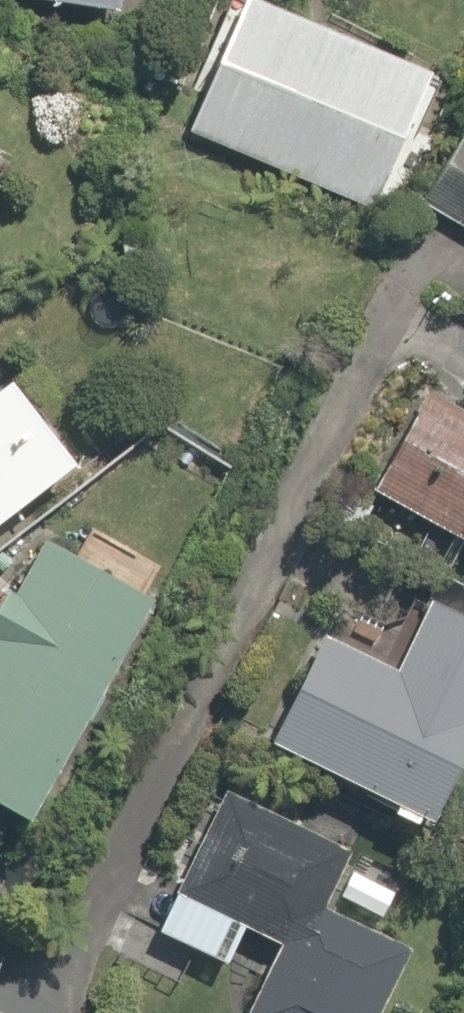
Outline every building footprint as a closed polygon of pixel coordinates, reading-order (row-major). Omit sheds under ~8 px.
[(129,17),(132,0),(36,0),(129,17)] [(413,189),(450,103),(245,15),(193,136),(380,217),(395,182),(413,189)] [(439,205),(463,220),(463,164),(439,205)] [(10,184),(0,172),(0,191),(10,184)] [(94,489),(21,393),(0,409),(0,561),(94,489)] [(441,396),(374,494),(463,556),(463,411),(441,396)] [(39,543),(24,571),(45,582),(0,670),(0,842),(48,866),(174,620),(147,606),(161,577),(93,542),(82,564),(39,543)] [(454,862),(463,843),(463,637),(435,622),(410,670),(327,627),(258,759),(454,862)] [(427,974),(379,949),(386,936),(332,908),(352,869),(220,801),(150,939),(220,975),(242,931),(279,950),(246,1012),(407,1012),(427,974)]
